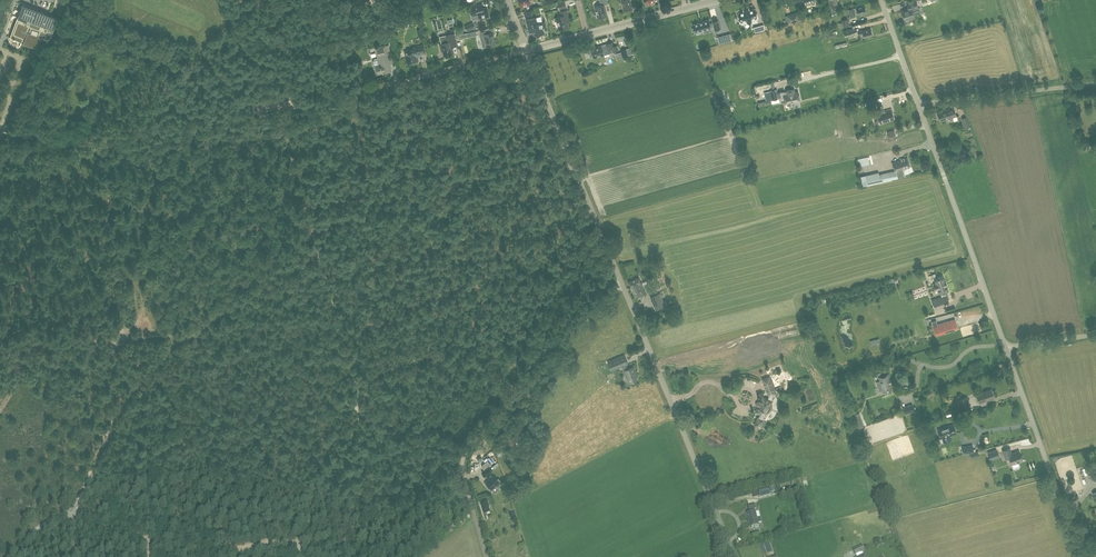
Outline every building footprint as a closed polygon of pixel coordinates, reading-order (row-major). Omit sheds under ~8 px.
[(607,0),(599,0),(600,5),(595,6),(597,14),(596,14),(597,18),(607,15),(604,5),(608,4),(607,0)] [(631,9),(629,0),(621,0),(624,11),(631,9)] [(905,20),(915,17),(914,14),(919,12),(916,1),(907,4),(908,9),(902,11),(905,20)] [(36,48),(41,37),(48,40),(51,37),(58,18),(22,4),(9,38),(36,48)] [(483,8),(482,4),(471,7),(472,15),(478,14),(479,18),(483,17),(483,18),(489,17),(487,7),(483,8)] [(830,6),(832,12),(839,10),(837,4),(830,6)] [(867,12),(865,5),(856,7),(856,8),(854,8),(849,9),(851,17),(856,16),(855,15),(867,12)] [(740,23),(741,23),(742,24),(751,22),(752,23),(758,22),(757,19),(759,18),(757,13),(755,13),(754,9),(749,10),(748,8),(744,10),(744,12),(739,13),(739,15),(738,16),(740,23)] [(559,29),(569,27),(566,19),(569,18),(567,10),(561,12),(562,16),(556,17),(559,29)] [(536,24),(534,18),(525,21),(527,29),(531,27),(533,35),(536,34),(537,35),(543,34),(542,29),(543,29),(543,28),(545,28),(543,22),(536,24)] [(703,21),(693,24),(694,28),(692,28),(693,32),(695,31),(695,32),(711,28),(711,27),(713,27),(715,31),(721,29),(718,20),(712,22),(713,23),(710,23),(709,19),(703,21)] [(840,28),(843,27),(850,26),(849,25),(847,19),(841,20),(842,22),(839,23),(840,28)] [(473,22),(465,26),(468,31),(475,28),(473,22)] [(845,38),(855,35),(853,28),(843,31),(845,38)] [(487,33),(486,29),(479,31),(483,48),(496,44),(493,32),(487,33)] [(873,36),(871,29),(862,31),(862,30),(858,32),(858,35),(863,34),(864,38),(873,36)] [(457,46),(456,40),(454,33),(446,35),(448,42),(440,44),(441,52),(443,51),(444,56),(453,54),(452,47),(457,46)] [(460,43),(463,43),(462,39),(467,38),(466,33),(458,35),(459,40),(460,43)] [(592,49),(588,50),(590,58),(594,57),(594,58),(604,55),(613,53),(613,52),(619,50),(617,44),(614,45),(612,41),(601,45),(591,48),(592,49)] [(390,70),(387,59),(392,58),(389,44),(376,47),(379,59),(375,60),(374,63),(375,66),(377,73),(390,70)] [(425,52),(423,45),(414,47),(412,50),(410,51),(409,50),(404,51),(405,57),(406,56),(408,63),(418,60),(417,57),(419,54),(425,52)] [(777,89),(764,92),(766,101),(766,102),(771,100),(772,100),(779,99),(779,98),(785,96),(786,102),(786,104),(788,103),(788,105),(793,104),(793,102),(800,101),(799,100),(800,100),(799,95),(798,96),(798,92),(794,92),(793,92),(793,90),(786,91),(787,91),(784,92),(784,91),(778,93),(777,89)] [(1087,108),(1092,105),(1089,99),(1084,102),(1087,108)] [(879,113),(877,114),(880,124),(894,119),(891,109),(884,111),(882,103),(877,105),(879,113)] [(956,116),(955,112),(954,107),(937,112),(938,113),(937,113),(938,117),(939,117),(940,122),(951,118),(951,120),(954,119),(953,117),(956,116)] [(964,128),(969,126),(966,117),(961,118),(964,128)] [(888,138),(895,137),(894,130),(894,129),(887,131),(888,138)] [(861,158),(862,166),(869,164),(868,157),(861,158)] [(895,171),(879,175),(879,173),(866,176),(868,185),(881,182),(903,177),(901,170),(910,167),(907,158),(892,163),(895,171)] [(942,296),(931,300),(934,306),(949,301),(947,294),(946,295),(945,292),(948,291),(946,286),(944,280),(942,276),(936,278),(937,283),(933,284),(935,290),(938,289),(939,294),(941,293),(942,296)] [(635,298),(645,293),(639,277),(628,281),(635,298)] [(656,309),(665,305),(660,293),(650,296),(656,309)] [(671,320),(673,315),(664,312),(662,317),(671,320)] [(936,321),(931,322),(935,336),(943,333),(957,329),(956,325),(955,323),(954,319),(937,324),(936,321)] [(628,369),(626,365),(628,364),(624,355),(607,361),(611,371),(622,366),(627,379),(627,380),(628,382),(629,383),(631,384),(634,383),(634,381),(637,380),(635,375),(636,374),(633,366),(628,369)] [(876,382),(878,387),(882,386),(883,390),(884,393),(893,390),(891,383),(889,378),(888,374),(886,375),(885,372),(880,373),(881,377),(879,377),(880,381),(876,382)] [(778,376),(773,378),(776,389),(782,387),(778,376)] [(763,397),(756,412),(760,414),(755,425),(760,427),(766,414),(767,413),(769,412),(770,411),(771,409),(771,408),(771,406),(771,404),(771,403),(774,396),(773,394),(775,393),(774,389),(775,389),(770,377),(763,379),(769,395),(767,399),(763,397)] [(979,403),(994,398),(991,389),(976,394),(979,403)] [(962,412),(971,409),(966,397),(958,400),(962,412)] [(1019,401),(1012,403),(1014,411),(1022,409),(1019,401)] [(914,410),(912,404),(906,406),(908,412),(914,410)] [(858,429),(864,426),(859,413),(853,416),(858,429)] [(953,425),(938,430),(941,438),(938,439),(940,443),(944,442),(951,440),(949,436),(955,434),(953,425)] [(1011,455),(1010,452),(1011,451),(1010,448),(1002,451),(1005,459),(1009,458),(1011,465),(1012,465),(1013,467),(1019,465),(1019,463),(1023,461),(1022,459),(1022,458),(1022,456),(1021,456),(1019,451),(1015,453),(1011,455)] [(990,461),(999,457),(996,449),(987,453),(990,461)] [(1089,474),(1095,472),(1093,464),(1086,466),(1089,474)] [(484,470),(482,472),(485,476),(486,476),(489,479),(486,482),(487,483),(485,484),(489,489),(491,488),(492,489),(492,488),(496,486),(497,487),(497,488),(498,487),(503,483),(499,478),(497,480),(493,476),(490,472),(492,471),(488,466),(484,470)] [(761,497),(770,495),(769,488),(759,490),(761,497)] [(483,510),(490,508),(487,499),(480,501),(483,510)] [(754,511),(754,509),(755,509),(754,504),(748,506),(749,510),(750,510),(750,512),(746,513),(746,514),(746,515),(747,517),(747,518),(750,527),(759,525),(758,523),(761,522),(760,519),(757,520),(755,511),(754,511)] [(862,545),(853,550),(855,555),(859,554),(860,553),(862,552),(865,551),(862,546),(862,545)]
